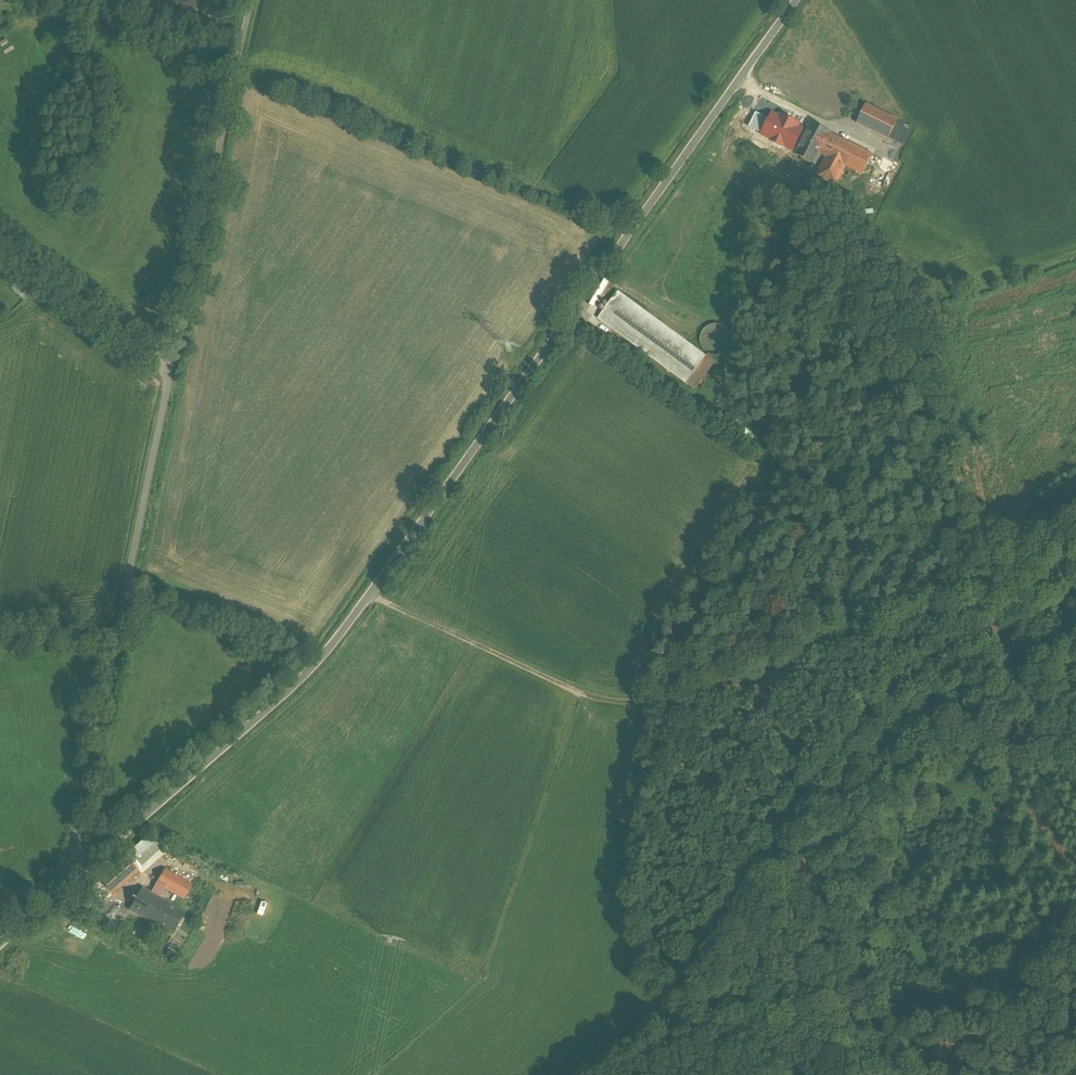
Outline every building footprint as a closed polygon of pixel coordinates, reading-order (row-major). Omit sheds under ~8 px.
[(798,120),(757,100),(746,119),(739,131),(782,150),(798,120)] [(866,103),(857,123),(905,147),(915,126),(866,103)] [(836,187),(846,166),(864,175),(874,153),(809,121),(793,153),(816,165),(814,175),(836,187)] [(723,363),(618,290),(590,321),(700,396),(723,363)] [(708,352),(712,354),(717,355),(723,354),(727,351),(731,348),(733,343),(734,338),(732,332),(729,327),(725,324),(719,322),(714,322),(708,324),(704,328),(701,333),(701,338),(701,344),(704,348),(708,352)] [(140,833),(87,883),(104,900),(156,850),(140,833)] [(201,873),(168,859),(147,892),(136,884),(116,911),(171,946),(185,924),(188,902),(201,873)]
